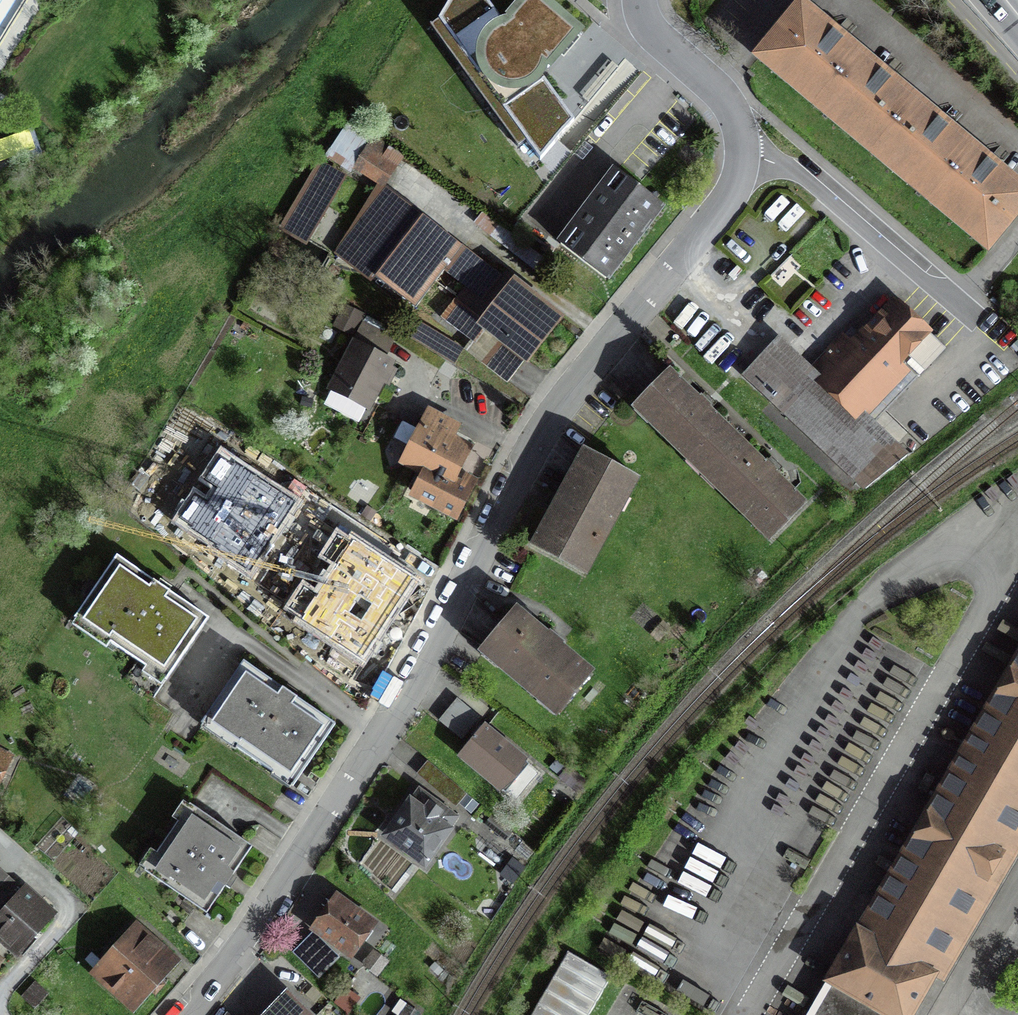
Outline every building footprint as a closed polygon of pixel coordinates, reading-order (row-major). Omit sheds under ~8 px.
[(486,0),(451,0),(439,20),(540,160),(574,121),(535,66),(540,61),(548,68),(578,33),(539,0),(527,0),(508,22),(509,23),(505,26),(486,0)] [(800,93),(830,118),(835,112),(862,135),(857,141),(887,166),(893,159),(920,182),(914,188),(945,214),(950,207),(977,230),(972,236),(988,250),(1017,213),(1017,185),(999,169),(1001,167),(994,162),(990,158),(988,160),(974,149),(952,130),(953,128),(947,123),(942,119),(940,121),(892,81),(894,79),(889,75),(885,71),(883,74),(845,43),(847,41),(842,36),(837,32),(835,34),(800,6),(758,57),(773,70),(777,64),(805,87),(800,93)] [(400,156),(373,139),(355,168),(383,184),(400,156)] [(561,245),(606,278),(661,205),(616,171),(561,245)] [(325,178),(314,173),(297,206),(307,211),(325,178)] [(500,276),(422,216),(375,277),(415,308),(436,281),(452,293),(461,282),(467,286),(443,318),(475,343),(487,327),(501,338),(482,362),(508,382),(527,357),(525,356),(555,318),(517,288),(518,287),(510,281),(507,285),(498,278),(500,276)] [(552,265),(497,223),(489,234),(545,275),(552,265)] [(777,405),(866,488),(907,455),(865,416),(879,401),(870,392),(907,353),(925,370),(945,349),(899,306),(859,350),(843,335),(797,384),(771,360),(757,376),(767,385),(764,389),(779,403),(777,405)] [(390,363),(355,345),(333,388),(334,388),(328,400),(329,403),(341,410),(343,413),(356,420),(360,419),(366,405),(368,406),(390,363)] [(670,370),(637,404),(773,536),(806,503),(772,466),(707,402),(670,370)] [(452,423),(432,413),(406,462),(428,473),(417,494),(459,516),(477,481),(467,476),(462,487),(451,481),(469,445),(446,433),(452,423)] [(632,477),(583,450),(532,544),(581,570),(632,477)] [(390,559),(354,541),(343,563),(352,568),(331,610),(374,632),(394,591),(372,580),(378,570),(383,572),(390,559)] [(208,619),(117,557),(75,617),(137,660),(125,678),(154,698),(208,619)] [(514,613),(484,648),(559,710),(588,674),(557,648),(560,645),(548,635),(545,638),(514,613)] [(810,1014),(907,1014),(1017,824),(1017,658),(810,1014)] [(334,724),(243,663),(202,723),(293,784),(334,724)] [(479,716),(456,697),(437,719),(460,738),(479,716)] [(523,760),(485,728),(462,755),(500,787),(523,760)] [(469,794),(427,764),(415,780),(456,811),(469,794)] [(456,817),(420,791),(387,835),(424,862),(456,817)] [(252,846),(190,804),(144,871),(207,913),(252,846)] [(0,869),(0,885),(8,876),(0,869)] [(0,916),(0,935),(19,952),(52,915),(8,876),(0,885),(0,908),(4,912),(0,916)] [(371,924),(336,899),(316,928),(350,952),(371,924)] [(136,927),(95,972),(133,1007),(175,961),(136,927)] [(567,950),(530,1014),(588,1014),(611,975),(567,950)] [(282,997),(265,1014),(302,1014),(282,997)]
